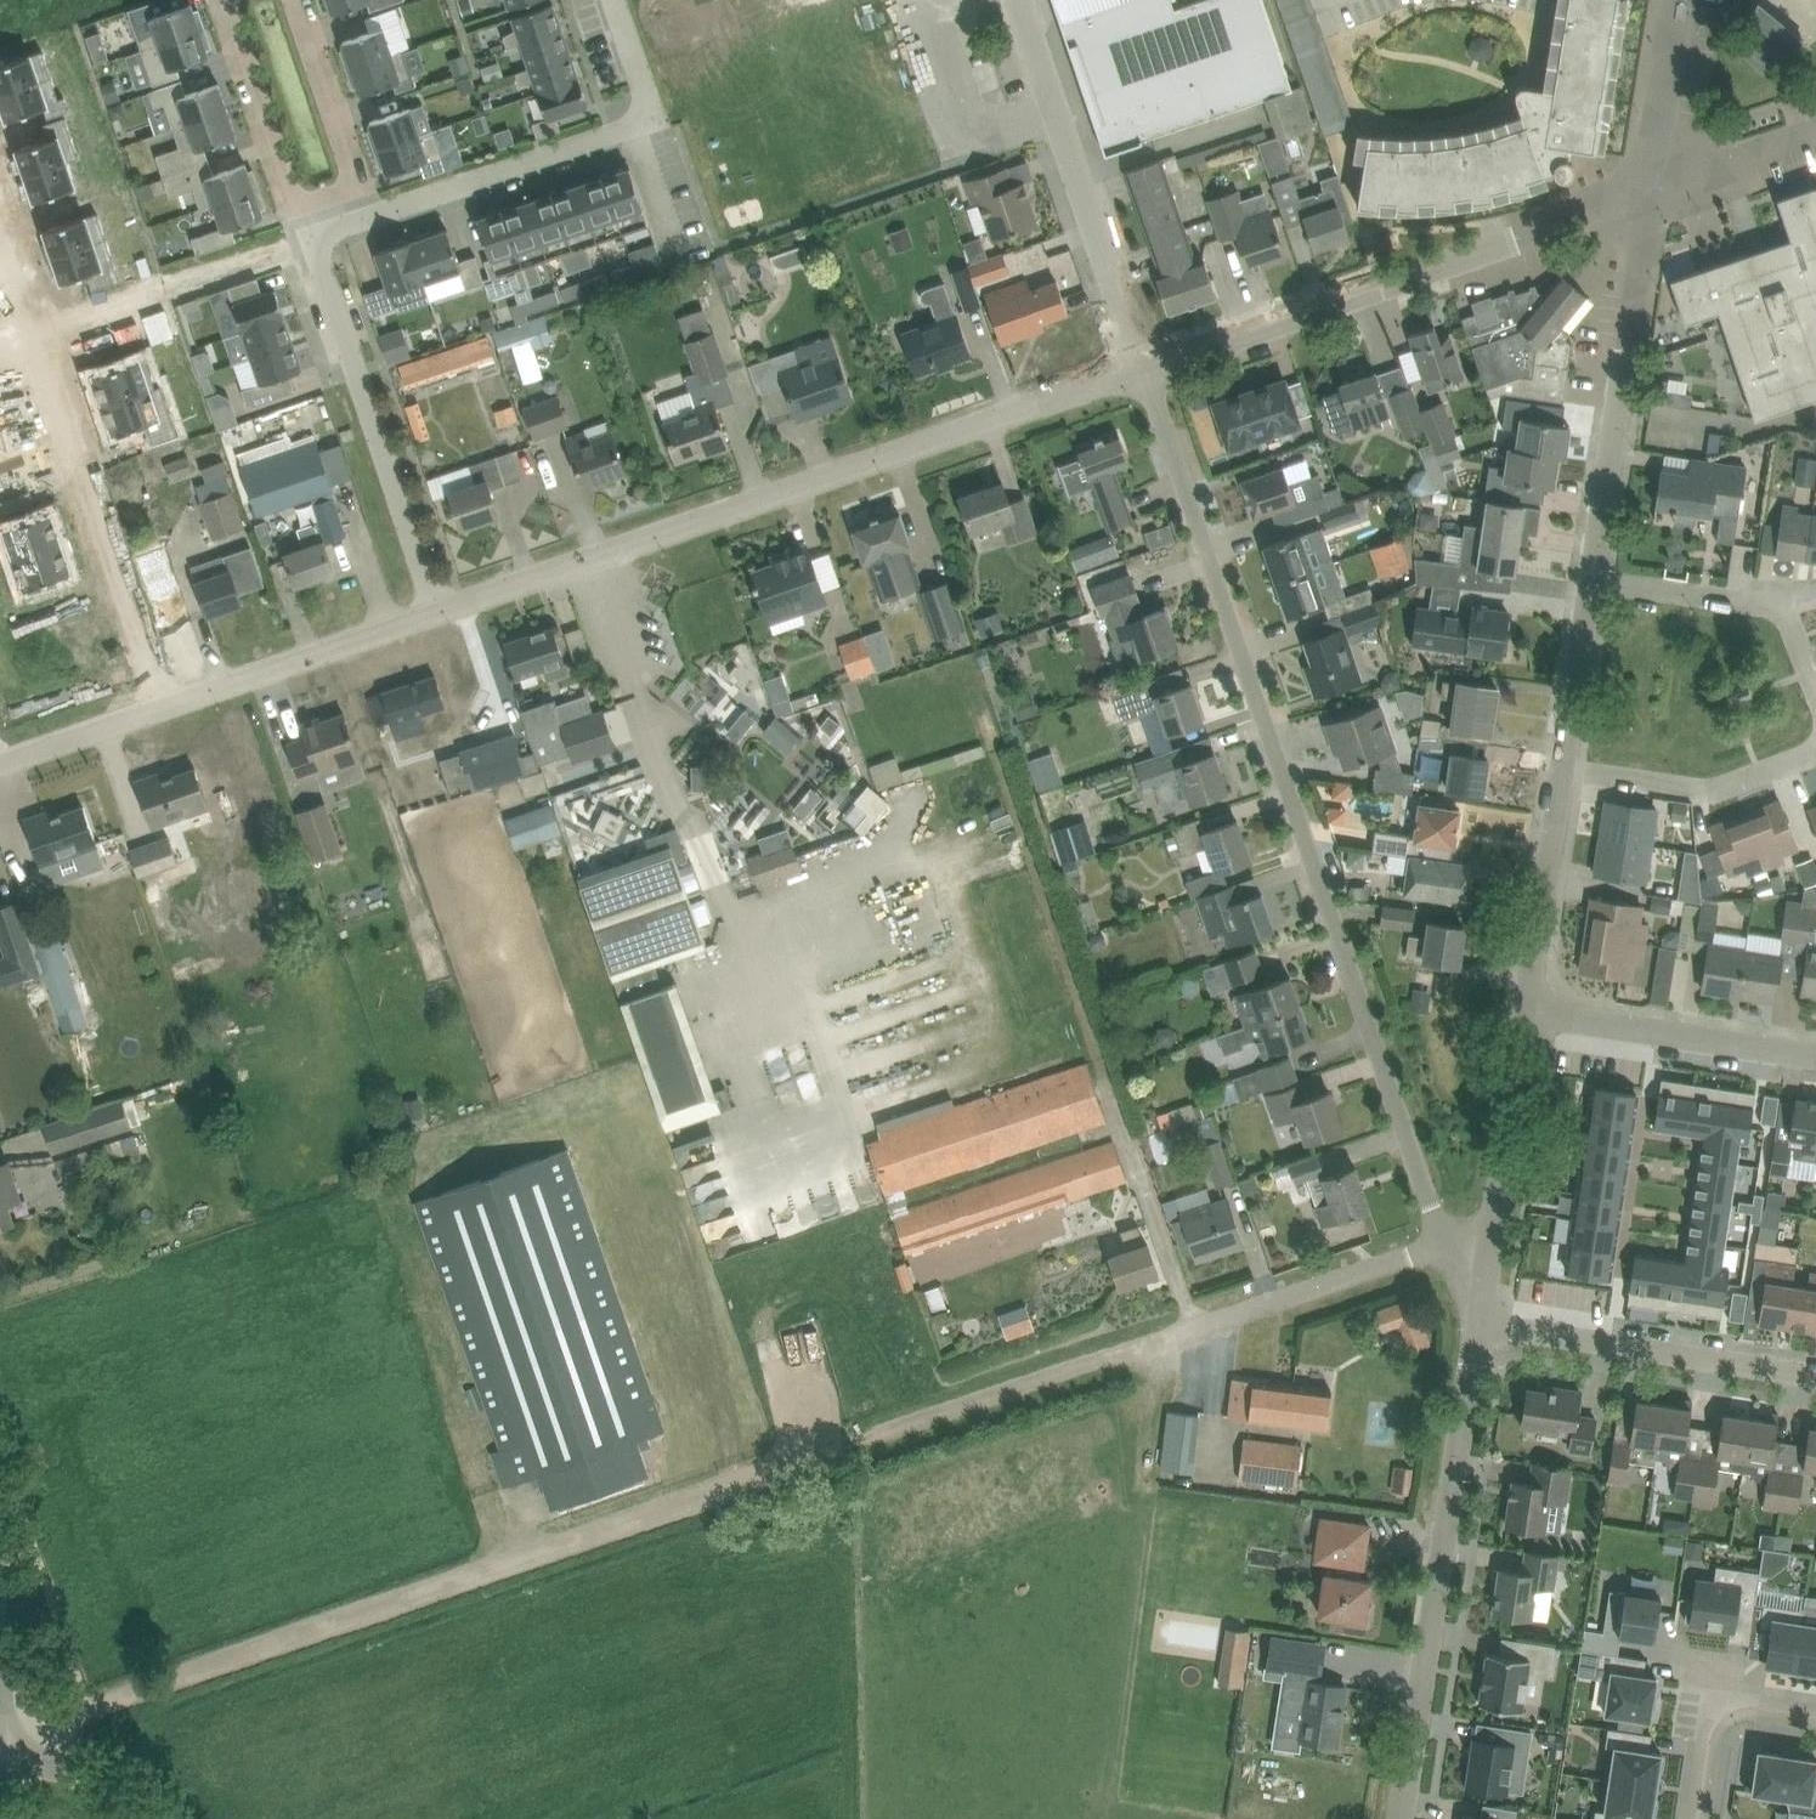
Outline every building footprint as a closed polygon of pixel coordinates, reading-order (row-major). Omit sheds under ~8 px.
[(334,13),(368,1),(371,10),(401,0),(329,0),(334,13)] [(464,14),(476,11),(472,0),(459,0),(464,14)] [(510,8),(534,0),(507,0),(510,8)] [(1267,97),(1281,136),(1313,125),(1300,86),(1291,89),(1280,57),(1262,0),(1199,0),(1173,9),(1171,0),(1055,0),(1071,46),(1095,122),(1106,154),(1143,141),(1143,139),(1265,98),(1267,97)] [(1325,37),(1312,0),(1277,0),(1325,135),(1355,125),(1325,37)] [(1546,181),(1548,180),(1546,174),(1556,170),(1561,175),(1568,175),(1573,171),(1574,165),(1571,160),(1566,158),(1568,146),(1604,152),(1609,122),(1607,122),(1607,123),(1600,122),(1604,99),(1611,100),(1610,101),(1612,101),(1617,70),(1615,70),(1615,72),(1608,71),(1612,47),(1619,48),(1619,49),(1620,49),(1625,19),(1624,18),(1623,20),(1616,19),(1619,0),(1558,0),(1557,3),(1568,5),(1555,90),(1527,85),(1521,86),(1517,91),(1517,97),(1526,123),(1497,134),(1465,141),(1434,146),(1401,147),(1370,145),(1372,134),(1359,132),(1355,158),(1366,160),(1359,205),(1382,209),(1382,207),(1381,207),(1381,200),(1397,201),(1397,207),(1420,209),(1420,207),(1419,207),(1419,200),(1435,200),(1435,206),(1458,205),(1458,204),(1457,204),(1456,197),(1472,195),(1473,201),(1496,198),(1496,197),(1495,197),(1493,190),(1508,187),(1510,193),(1533,187),(1532,186),(1531,186),(1529,180),(1544,175),(1546,181)] [(139,40),(142,49),(206,28),(199,9),(195,10),(192,3),(152,17),(156,30),(139,40)] [(562,29),(554,3),(513,17),(517,28),(504,35),(508,47),(522,42),(562,29)] [(341,50),(348,69),(393,53),(384,27),(343,41),(346,48),(341,50)] [(212,47),(206,28),(142,49),(154,85),(181,76),(178,66),(210,55),(208,48),(212,47)] [(571,54),(562,29),(522,42),(530,67),(571,54)] [(44,78),(36,54),(42,52),(36,34),(8,44),(13,60),(0,64),(0,93),(44,78)] [(393,53),(348,69),(354,88),(359,86),(361,93),(411,77),(402,50),(393,53)] [(465,53),(450,58),(455,75),(471,70),(465,53)] [(535,82),(539,92),(580,78),(580,77),(579,78),(571,54),(530,67),(516,72),(520,84),(535,82)] [(482,67),(487,81),(499,77),(495,63),(482,67)] [(471,75),(457,79),(462,95),(476,90),(471,75)] [(64,117),(58,99),(52,102),(44,78),(0,93),(0,102),(2,109),(7,107),(10,117),(30,111),(36,127),(64,117)] [(589,105),(580,78),(539,92),(547,118),(533,122),(539,138),(562,130),(557,116),(589,105)] [(108,100),(121,95),(115,79),(102,84),(108,100)] [(166,103),(174,128),(228,109),(219,83),(187,94),(183,80),(150,91),(156,106),(166,103)] [(490,97),(484,99),(486,107),(493,105),(490,97)] [(114,119),(123,116),(126,110),(123,101),(109,106),(114,119)] [(375,149),(420,133),(411,107),(371,121),(373,128),(369,130),(375,149)] [(157,155),(164,176),(210,160),(205,146),(237,135),(228,109),(174,128),(180,147),(157,155)] [(486,113),(474,117),(479,133),(491,130),(486,113)] [(20,161),(25,176),(72,161),(64,137),(70,135),(64,117),(36,127),(41,143),(21,149),(25,160),(20,161)] [(495,132),(500,148),(516,143),(511,127),(495,132)] [(420,133),(375,149),(381,168),(386,166),(389,173),(421,162),(426,176),(447,169),(433,129),(420,133)] [(1258,142),(1259,143),(1269,175),(1290,168),(1280,136),(1280,135),(1258,142)] [(1204,256),(1193,259),(1177,211),(1168,187),(1164,175),(1181,169),(1176,154),(1127,170),(1128,173),(1162,271),(1156,273),(1164,296),(1170,313),(1218,297),(1210,274),(1204,256)] [(210,160),(164,176),(171,196),(194,188),(201,208),(215,203),(260,188),(254,169),(249,170),(247,163),(215,174),(210,160)] [(58,194),(64,210),(92,200),(86,182),(80,184),(72,161),(25,176),(30,191),(35,190),(38,200),(58,194)] [(631,167),(613,173),(614,175),(609,177),(607,172),(600,175),(601,180),(596,181),(595,179),(579,184),(599,242),(650,224),(631,167)] [(991,239),(1010,233),(1038,224),(1024,182),(1013,186),(1006,168),(963,183),(971,205),(979,202),(991,239)] [(155,195),(150,181),(136,186),(141,200),(155,195)] [(557,189),(550,192),(551,196),(546,198),(546,196),(529,201),(549,258),(560,255),(569,272),(594,264),(588,245),(599,242),(579,184),(563,190),(564,192),(559,194),(557,189)] [(1343,184),(1299,198),(1306,221),(1315,248),(1350,236),(1346,223),(1355,220),(1343,184)] [(1766,247),(1671,279),(1686,322),(1720,311),(1756,417),(1815,397),(1815,186),(1778,198),(1792,239),(1766,247)] [(223,228),(193,238),(198,253),(237,240),(232,226),(264,216),(262,208),(267,207),(260,188),(215,203),(223,228)] [(1287,257),(1270,206),(1248,216),(1239,190),(1207,200),(1220,241),(1239,236),(1250,270),(1287,257)] [(98,217),(92,200),(64,210),(69,225),(49,232),(53,242),(53,243),(48,244),(53,259),(100,243),(92,220),(98,217)] [(496,213),(478,219),(492,258),(485,260),(491,276),(484,278),(485,282),(491,298),(515,290),(519,302),(523,301),(534,297),(530,286),(544,281),(538,262),(549,258),(529,201),(513,207),(514,209),(509,211),(508,206),(500,208),(502,213),(497,215),(496,213)] [(891,232),(897,248),(913,242),(908,226),(891,232)] [(484,278),(476,255),(459,261),(448,229),(433,234),(432,230),(416,236),(417,239),(413,241),(412,240),(411,240),(425,282),(461,270),(467,288),(485,282),(484,278)] [(408,241),(407,237),(391,243),(392,247),(377,252),(388,285),(365,293),(373,315),(398,306),(393,293),(425,282),(411,240),(408,241)] [(642,254),(644,260),(660,255),(656,242),(646,246),(648,252),(642,254)] [(990,257),(984,242),(966,248),(972,264),(990,257)] [(108,267),(100,243),(53,259),(58,274),(63,273),(66,283),(86,276),(92,292),(120,283),(114,265),(108,267)] [(805,244),(791,249),(796,265),(810,260),(805,244)] [(648,252),(646,246),(629,251),(633,263),(634,263),(644,260),(642,254),(648,252)] [(1011,275),(1003,253),(990,257),(972,264),(969,265),(976,287),(1011,275)] [(634,263),(633,263),(622,267),(627,280),(638,276),(634,263)] [(951,272),(965,311),(981,306),(967,266),(951,272)] [(611,270),(616,283),(627,280),(622,267),(611,270)] [(731,304),(742,300),(732,272),(721,276),(731,304)] [(599,289),(610,285),(606,273),(595,277),(599,289)] [(1490,397),(1505,392),(1565,401),(1573,344),(1567,338),(1571,333),(1562,326),(1587,296),(1560,274),(1543,294),(1538,290),(1533,292),(1532,288),(1511,295),(1510,292),(1493,298),(1496,306),(1463,318),(1490,397)] [(224,336),(225,337),(284,317),(285,318),(286,317),(276,289),(264,294),(258,277),(229,287),(244,330),(224,336)] [(584,280),(588,293),(599,289),(595,277),(584,280)] [(1031,290),(1027,279),(986,294),(1003,344),(1045,329),(1042,322),(1069,313),(1057,280),(1031,290)] [(584,280),(573,284),(577,297),(588,293),(584,280)] [(932,302),(933,305),(932,305),(937,319),(903,331),(918,374),(937,367),(939,371),(950,367),(948,363),(971,355),(945,282),(925,289),(922,292),(922,295),(922,298),(924,300),(927,302),(929,302),(932,302)] [(566,300),(577,297),(573,284),(562,288),(566,300)] [(550,306),(561,302),(556,290),(545,293),(550,306)] [(545,293),(534,297),(539,310),(550,306),(545,293)] [(534,297),(523,301),(528,313),(539,310),(534,297)] [(516,317),(528,313),(523,301),(519,302),(512,305),(516,317)] [(481,319),(485,331),(497,327),(493,315),(481,319)] [(546,315),(493,333),(499,350),(552,332),(546,315)] [(293,343),(285,318),(284,317),(225,337),(225,338),(244,331),(253,356),(233,363),(293,343)] [(714,333),(713,333),(710,325),(686,334),(698,370),(686,374),(699,412),(665,424),(677,459),(712,447),(713,451),(729,445),(721,422),(714,400),(712,400),(705,381),(728,373),(714,333)] [(1410,334),(1418,357),(1424,378),(1445,371),(1448,382),(1464,377),(1457,354),(1449,331),(1438,334),(1435,326),(1410,334)] [(797,346),(803,363),(782,369),(787,385),(799,419),(823,411),(821,407),(852,396),(837,350),(839,349),(834,334),(797,346)] [(488,335),(400,365),(407,387),(496,358),(488,335)] [(405,336),(382,344),(388,362),(411,354),(405,336)] [(303,370),(293,343),(233,363),(234,364),(253,357),(261,382),(242,389),(249,407),(297,391),(291,374),(303,370)] [(92,375),(102,405),(149,389),(139,359),(92,375)] [(211,371),(207,359),(197,362),(201,374),(211,371)] [(1391,413),(1385,398),(1377,375),(1377,372),(1341,384),(1342,389),(1324,395),(1336,432),(1391,413)] [(1667,390),(1669,380),(1655,378),(1652,399),(1652,402),(1665,404),(1667,390)] [(1216,404),(1231,447),(1299,423),(1285,380),(1216,404)] [(1412,386),(1390,396),(1406,436),(1426,428),(1419,410),(1421,409),(1412,386)] [(159,419),(149,389),(102,405),(112,435),(159,419)] [(1677,391),(1669,390),(1667,404),(1691,407),(1693,394),(1677,391)] [(219,429),(239,423),(230,398),(220,393),(208,397),(219,429)] [(535,439),(571,427),(559,393),(523,406),(535,439)] [(1511,447),(1511,448),(1566,456),(1570,424),(1563,423),(1566,406),(1508,398),(1504,427),(1521,429),(1518,448),(1511,447)] [(1457,434),(1444,400),(1421,409),(1419,410),(1426,428),(1432,443),(1432,444),(1433,443),(1457,434)] [(407,405),(419,440),(432,436),(420,401),(407,405)] [(514,405),(495,411),(501,426),(519,420),(514,405)] [(336,488),(334,484),(322,449),(318,437),(282,450),(274,427),(238,439),(246,462),(242,463),(260,514),(336,488)] [(1694,448),(1696,433),(1660,428),(1658,443),(1694,448)] [(568,439),(573,454),(581,477),(591,473),(594,482),(625,472),(617,449),(612,435),(592,443),(587,431),(568,439)] [(1134,521),(1124,495),(1114,469),(1131,463),(1119,431),(1078,447),(1082,457),(1060,465),(1060,464),(1058,464),(1070,496),(1072,496),(1071,494),(1093,486),(1109,530),(1134,521)] [(1463,456),(1456,436),(1433,443),(1440,463),(1463,456)] [(203,465),(222,458),(228,456),(222,438),(215,440),(197,447),(203,465)] [(1440,463),(1433,443),(1432,444),(1432,443),(1420,447),(1427,468),(1436,490),(1449,486),(1440,463)] [(1508,467),(1491,465),(1486,494),(1544,502),(1547,486),(1554,487),(1558,456),(1565,457),(1566,456),(1511,448),(1508,467)] [(194,471),(189,455),(166,464),(172,479),(194,471)] [(507,483),(499,460),(497,456),(471,465),(477,483),(451,493),(455,504),(462,527),(500,514),(491,489),(507,483)] [(1797,472),(1815,475),(1815,459),(1800,456),(1797,472)] [(1695,525),(1697,512),(1739,518),(1743,491),(1747,466),(1693,458),(1691,474),(1663,469),(1657,506),(1673,508),(1673,511),(1675,511),(1674,522),(1695,525)] [(1448,479),(1459,475),(1453,461),(1442,465),(1448,479)] [(1300,518),(1320,511),(1346,502),(1340,486),(1325,491),(1319,473),(1313,475),(1290,483),(1284,468),(1284,466),(1242,481),(1255,517),(1295,503),(1300,518)] [(200,502),(213,540),(247,528),(229,477),(198,488),(203,502),(200,502)] [(961,497),(969,520),(973,533),(999,524),(1005,544),(1037,533),(1025,498),(1010,503),(1003,482),(961,497)] [(1346,502),(1320,511),(1325,525),(1326,528),(1360,516),(1360,515),(1355,500),(1354,499),(1346,502)] [(1464,536),(1519,544),(1521,532),(1538,534),(1542,507),(1489,500),(1485,526),(1466,523),(1464,536)] [(1784,504),(1780,531),(1776,555),(1806,559),(1813,515),(1798,513),(1799,507),(1784,504)] [(852,525),(861,547),(866,562),(870,560),(883,597),(919,585),(907,547),(911,546),(906,531),(898,509),(852,525)] [(6,528),(16,558),(63,541),(53,511),(6,528)] [(1437,520),(1432,513),(1424,512),(1422,526),(1436,528),(1437,520)] [(339,514),(320,520),(327,540),(346,534),(339,514)] [(1806,559),(1815,561),(1815,516),(1813,515),(1806,559)] [(266,520),(256,524),(263,544),(264,544),(273,541),(266,520)] [(335,571),(327,548),(324,540),(323,541),(316,522),(300,527),(306,547),(286,554),(297,584),(335,571)] [(1153,529),(1159,545),(1176,540),(1171,523),(1153,529)] [(1300,535),(1299,534),(1265,546),(1277,581),(1312,569),(1306,550),(1327,543),(1322,528),(1300,535)] [(1519,544),(1464,536),(1460,563),(1424,557),(1416,557),(1416,566),(1417,582),(1434,583),(1460,586),(1463,586),(1484,588),(1487,568),(1515,572),(1519,544)] [(1402,538),(1371,549),(1377,566),(1371,568),(1375,579),(1413,567),(1402,538)] [(73,571),(63,541),(16,558),(26,587),(73,571)] [(1103,562),(1096,541),(1070,550),(1077,571),(1103,562)] [(791,613),(827,601),(808,545),(784,553),(787,560),(753,572),(767,613),(789,606),(791,613)] [(138,556),(153,602),(181,592),(165,546),(138,556)] [(1416,547),(1416,557),(1424,557),(1424,547),(1416,547)] [(255,578),(247,555),(246,553),(227,560),(230,568),(197,581),(201,591),(208,614),(243,602),(237,584),(255,578)] [(1332,562),(1312,569),(1277,581),(1289,617),(1324,605),(1323,603),(1346,596),(1341,581),(1339,581),(1332,562)] [(1107,612),(1112,627),(1116,639),(1134,633),(1143,657),(1178,645),(1165,609),(1140,617),(1135,603),(1141,602),(1131,575),(1093,588),(1102,614),(1107,612)] [(963,627),(947,581),(920,590),(935,636),(963,627)] [(1472,614),(1459,612),(1463,586),(1460,586),(1434,583),(1430,608),(1419,607),(1412,643),(1503,656),(1507,629),(1510,627),(1511,620),(1508,617),(1509,612),(1485,608),(1473,606),(1472,614)] [(1376,601),(1344,612),(1345,613),(1349,626),(1352,633),(1363,629),(1383,621),(1376,601)] [(507,642),(515,665),(518,675),(544,666),(549,679),(568,672),(553,627),(507,642)] [(1363,678),(1345,627),(1318,637),(1306,641),(1317,671),(1309,674),(1316,695),(1363,678)] [(852,680),(878,671),(866,635),(839,645),(852,680)] [(778,716),(796,710),(783,673),(765,679),(778,716)] [(446,704),(443,698),(436,674),(369,696),(376,719),(378,724),(392,719),(399,738),(426,728),(421,713),(446,704)] [(1160,707),(1169,733),(1204,721),(1191,684),(1165,693),(1159,677),(1098,699),(1103,710),(1116,706),(1121,721),(1160,707)] [(1441,726),(1440,736),(1489,743),(1490,733),(1492,733),(1499,688),(1475,684),(1459,682),(1459,683),(1445,680),(1443,696),(1459,698),(1453,727),(1441,726)] [(1019,720),(1034,715),(1027,694),(1012,699),(1019,720)] [(556,700),(522,711),(540,764),(572,754),(574,759),(611,747),(600,714),(564,726),(556,700)] [(1369,758),(1378,755),(1383,769),(1376,768),(1373,789),(1412,794),(1415,774),(1403,772),(1395,749),(1397,748),(1381,704),(1349,716),(1326,724),(1332,741),(1337,740),(1346,766),(1369,758)] [(745,734),(758,718),(744,708),(732,724),(745,734)] [(290,745),(303,783),(362,762),(345,713),(304,728),(308,739),(290,745)] [(1487,757),(1489,743),(1440,736),(1422,733),(1419,747),(1454,752),(1451,771),(1448,790),(1483,794),(1488,757),(1487,757)] [(527,768),(517,736),(466,752),(476,785),(527,768)] [(1183,746),(1160,754),(1135,762),(1144,789),(1164,782),(1173,808),(1227,790),(1214,753),(1188,761),(1183,746)] [(904,779),(896,756),(871,765),(879,788),(904,779)] [(538,796),(593,796),(592,814),(598,833),(624,833),(624,800),(651,791),(643,765),(538,796)] [(210,808),(204,790),(196,767),(165,778),(162,771),(137,780),(145,803),(153,827),(210,808)] [(1064,784),(1060,771),(1035,780),(1039,793),(1064,784)] [(806,819),(829,797),(811,778),(788,801),(806,819)] [(296,810),(313,860),(343,850),(326,800),(296,810)] [(1798,847),(1789,823),(1780,800),(1746,813),(1767,870),(1786,862),(1783,853),(1798,847)] [(1607,801),(1602,837),(1652,845),(1658,808),(1607,801)] [(517,849),(563,833),(553,802),(506,818),(517,849)] [(1688,804),(1675,802),(1672,819),(1686,821),(1688,804)] [(1411,855),(1411,856),(1454,862),(1455,861),(1452,861),(1460,810),(1421,804),(1416,835),(1376,829),(1373,849),(1411,855)] [(41,865),(45,864),(76,853),(81,867),(103,860),(98,846),(93,829),(85,806),(53,817),(51,810),(26,819),(34,842),(41,865)] [(1711,826),(1720,849),(1729,873),(1744,868),(1748,877),(1767,870),(1746,813),(1711,826)] [(1216,871),(1228,867),(1251,859),(1237,820),(1206,831),(1201,817),(1173,827),(1175,833),(1166,836),(1173,857),(1208,845),(1216,871)] [(1062,863),(1091,854),(1081,821),(1051,831),(1062,863)] [(748,856),(761,887),(806,870),(788,825),(759,836),(764,850),(748,856)] [(660,833),(652,850),(579,876),(614,977),(655,963),(707,945),(677,860),(687,856),(677,827),(660,833)] [(179,863),(170,835),(130,849),(140,877),(179,863)] [(1652,845),(1602,837),(1596,873),(1646,881),(1652,845)] [(1719,847),(1702,853),(1710,874),(1727,868),(1719,847)] [(1796,863),(1806,886),(1815,882),(1815,862),(1813,855),(1796,863)] [(1468,902),(1472,872),(1453,869),(1454,862),(1411,856),(1405,892),(1468,902)] [(1077,860),(1063,865),(1067,877),(1081,872),(1077,860)] [(1224,869),(1216,871),(1186,881),(1192,898),(1198,896),(1211,933),(1225,928),(1231,943),(1251,936),(1274,928),(1262,893),(1234,902),(1228,885),(1224,869)] [(1787,887),(1782,872),(1770,877),(1776,891),(1787,887)] [(1700,877),(1681,874),(1678,899),(1702,902),(1700,877)] [(1754,880),(1758,891),(1772,885),(1768,875),(1754,880)] [(1798,940),(1814,943),(1815,929),(1815,888),(1805,889),(1803,902),(1804,902),(1798,940)] [(1673,898),(1659,896),(1657,911),(1671,913),(1671,912),(1673,898)] [(1592,897),(1587,934),(1647,943),(1650,922),(1640,921),(1643,905),(1592,897)] [(1750,913),(1752,899),(1738,898),(1737,905),(1742,912),(1750,913)] [(1740,994),(1747,950),(1713,945),(1720,903),(1702,900),(1696,940),(1710,942),(1710,944),(1703,989),(1740,994)] [(1787,900),(1782,938),(1798,940),(1804,902),(1803,902),(1787,900)] [(18,901),(0,907),(0,941),(6,957),(0,959),(0,985),(1,988),(43,973),(18,901)] [(1416,909),(1384,904),(1381,924),(1413,928),(1416,909)] [(1459,964),(1465,926),(1431,921),(1428,937),(1410,935),(1407,954),(1426,957),(1425,959),(1459,964)] [(1097,949),(1103,948),(1107,943),(1105,936),(1100,933),(1094,934),(1090,939),(1091,946),(1097,949)] [(1632,978),(1634,961),(1644,963),(1647,943),(1587,934),(1581,970),(1632,978)] [(1678,948),(1664,946),(1663,954),(1668,962),(1676,963),(1678,948)] [(1815,994),(1815,948),(1809,947),(1803,992),(1815,994)] [(1266,973),(1258,950),(1223,962),(1230,985),(1266,973)] [(1747,950),(1740,994),(1776,1000),(1783,956),(1747,950)] [(623,1002),(664,988),(655,963),(614,977),(623,1002)] [(1241,1011),(1246,1025),(1301,1006),(1291,976),(1236,995),(1237,998),(1234,999),(1238,1012),(1241,1011)] [(1429,1013),(1431,995),(1414,992),(1411,1010),(1429,1013)] [(1244,1042),(1251,1040),(1257,1038),(1262,1052),(1263,1052),(1265,1057),(1284,1050),(1283,1045),(1311,1036),(1301,1006),(1246,1025),(1220,1034),(1227,1052),(1245,1046),(1244,1042)] [(1139,1044),(1127,1049),(1133,1065),(1145,1060),(1139,1044)] [(1241,1096),(1264,1088),(1265,1091),(1300,1079),(1292,1057),(1258,1068),(1259,1071),(1235,1079),(1241,1096)] [(1082,1139),(1110,1130),(1088,1062),(1066,1069),(957,1105),(880,1131),(879,1131),(881,1137),(867,1142),(888,1206),(905,1200),(902,1190),(1079,1131),(1082,1139)] [(1657,1127),(1691,1132),(1698,1082),(1664,1077),(1657,1127)] [(1698,1082),(1691,1132),(1707,1135),(1710,1110),(1754,1116),(1756,1105),(1759,1092),(1698,1082)] [(1307,1140),(1320,1136),(1343,1128),(1330,1091),(1305,1099),(1300,1083),(1268,1094),(1277,1121),(1298,1114),(1307,1140)] [(1637,1121),(1641,1093),(1595,1086),(1591,1114),(1637,1121)] [(1764,1101),(1779,1103),(1780,1095),(1765,1093),(1764,1101)] [(123,1098),(92,1108),(44,1124),(54,1154),(133,1127),(123,1098)] [(1790,1142),(1775,1139),(1770,1174),(1771,1174),(1783,1176),(1787,1177),(1790,1158),(1815,1162),(1815,1101),(1797,1098),(1790,1142)] [(1193,1105),(1197,1118),(1213,1114),(1209,1100),(1194,1105),(1193,1105)] [(424,1116),(422,1101),(407,1104),(409,1118),(411,1118),(412,1126),(424,1125),(423,1116),(424,1116)] [(1779,1103),(1764,1101),(1762,1112),(1777,1115),(1779,1103)] [(1754,1116),(1710,1110),(1707,1135),(1703,1157),(1739,1162),(1743,1140),(1750,1141),(1754,1116)] [(1777,1115),(1762,1112),(1761,1121),(1776,1123),(1777,1115)] [(1587,1140),(1633,1147),(1637,1121),(1591,1114),(1587,1140)] [(1236,1181),(1222,1138),(1218,1129),(1201,1135),(1204,1144),(1201,1145),(1216,1188),(1236,1181)] [(106,1142),(107,1144),(56,1159),(60,1174),(96,1163),(141,1150),(135,1133),(106,1142)] [(908,1210),(905,1200),(888,1206),(906,1256),(1128,1182),(1114,1139),(908,1210)] [(1630,1172),(1633,1147),(1587,1140),(1583,1165),(1630,1172)] [(666,1429),(658,1406),(569,1148),(415,1201),(501,1448),(492,1451),(504,1485),(531,1476),(535,1486),(544,1482),(553,1505),(650,1472),(642,1448),(652,1445),(648,1435),(666,1429)] [(1318,1153),(1295,1161),(1291,1163),(1297,1182),(1307,1178),(1316,1205),(1323,1226),(1337,1221),(1336,1220),(1371,1208),(1356,1166),(1325,1177),(1323,1172),(1324,1171),(1318,1153)] [(1703,1157),(1697,1198),(1733,1203),(1739,1162),(1703,1157)] [(0,1164),(0,1224),(17,1218),(11,1202),(24,1197),(11,1160),(0,1164)] [(1241,1164),(1235,1165),(1239,1177),(1249,1173),(1247,1167),(1241,1164)] [(1579,1191),(1626,1198),(1630,1172),(1583,1165),(1579,1191)] [(1240,1180),(1248,1204),(1250,1204),(1263,1199),(1255,1175),(1240,1180)] [(1786,1193),(1770,1190),(1768,1206),(1784,1209),(1786,1193)] [(1622,1224),(1626,1198),(1579,1191),(1575,1216),(1622,1224)] [(1754,1201),(1753,1206),(1763,1208),(1765,1193),(1755,1192),(1754,1201)] [(1244,1244),(1228,1196),(1213,1201),(1181,1212),(1183,1218),(1172,1221),(1183,1255),(1195,1251),(1198,1259),(1217,1253),(1216,1251),(1242,1242),(1243,1244),(1244,1244)] [(1181,1212),(1176,1197),(1164,1201),(1170,1222),(1172,1221),(1183,1218),(1181,1212)] [(1697,1198),(1691,1238),(1727,1244),(1733,1203),(1697,1198)] [(1740,1199),(1739,1209),(1753,1211),(1753,1206),(1754,1201),(1740,1199)] [(1761,1222),(1763,1208),(1753,1206),(1753,1211),(1751,1220),(1761,1222)] [(1622,1224),(1575,1216),(1571,1243),(1618,1250),(1618,1249),(1622,1224)] [(1159,1272),(1149,1243),(1146,1244),(1139,1225),(1122,1231),(1128,1250),(1111,1256),(1121,1285),(1159,1272)] [(1724,1266),(1727,1244),(1691,1238),(1688,1261),(1684,1286),(1728,1292),(1731,1267),(1724,1266)] [(1786,1329),(1793,1284),(1799,1246),(1758,1240),(1750,1295),(1765,1297),(1761,1322),(1775,1324),(1775,1327),(1786,1329)] [(1618,1250),(1571,1243),(1567,1270),(1614,1277),(1618,1250)] [(1630,1303),(1664,1308),(1672,1258),(1638,1253),(1630,1303)] [(1688,1261),(1672,1258),(1664,1308),(1724,1317),(1727,1303),(1726,1303),(1728,1292),(1684,1286),(1688,1261)] [(904,1290),(907,1290),(916,1287),(908,1261),(896,1265),(904,1290)] [(1786,1329),(1797,1330),(1798,1328),(1812,1330),(1812,1333),(1813,1333),(1815,1312),(1815,1273),(1810,1272),(1808,1287),(1793,1284),(1786,1329)] [(1749,1301),(1750,1292),(1736,1290),(1734,1299),(1749,1301)] [(1409,1351),(1432,1344),(1417,1295),(1376,1308),(1384,1332),(1401,1326),(1409,1351)] [(1749,1301),(1734,1299),(1733,1309),(1747,1312),(1749,1301)] [(998,1315),(1007,1341),(1035,1332),(1026,1305),(998,1315)] [(1747,1312),(1733,1309),(1731,1318),(1746,1320),(1747,1312)] [(783,1331),(795,1364),(827,1352),(815,1320),(783,1331)] [(1229,1416),(1327,1428),(1332,1390),(1234,1377),(1229,1416)] [(1571,1448),(1591,1451),(1596,1418),(1578,1415),(1581,1391),(1561,1388),(1560,1393),(1529,1388),(1523,1425),(1573,1433),(1571,1448)] [(1655,1464),(1656,1458),(1665,1404),(1650,1401),(1651,1394),(1639,1392),(1631,1445),(1614,1443),(1608,1481),(1627,1484),(1631,1460),(1655,1464)] [(1693,1505),(1700,1464),(1701,1459),(1685,1456),(1693,1400),(1681,1398),(1680,1406),(1665,1404),(1656,1458),(1666,1460),(1666,1463),(1670,1469),(1679,1471),(1675,1497),(1693,1500),(1693,1505)] [(1725,1405),(1721,1431),(1718,1453),(1733,1456),(1731,1471),(1743,1472),(1751,1417),(1736,1415),(1737,1407),(1725,1405)] [(1164,1470),(1195,1471),(1197,1412),(1166,1411),(1164,1470)] [(1787,1471),(1771,1469),(1780,1414),(1768,1412),(1766,1419),(1751,1417),(1743,1472),(1755,1474),(1754,1480),(1767,1482),(1763,1506),(1781,1509),(1787,1471)] [(1808,1446),(1804,1467),(1815,1469),(1815,1419),(1812,1419),(1808,1446)] [(1302,1446),(1244,1439),(1243,1445),(1240,1470),(1239,1481),(1297,1488),(1300,1463),(1302,1448),(1302,1446)] [(1700,1464),(1693,1505),(1713,1508),(1719,1469),(1720,1462),(1701,1459),(1700,1464)] [(1571,1468),(1535,1462),(1532,1483),(1514,1480),(1508,1525),(1545,1530),(1550,1500),(1566,1502),(1571,1468)] [(1410,1493),(1413,1467),(1396,1465),(1392,1491),(1410,1493)] [(1804,1474),(1787,1471),(1781,1509),(1799,1511),(1804,1474)] [(1329,1573),(1325,1572),(1319,1613),(1348,1617),(1347,1622),(1369,1625),(1372,1604),(1368,1604),(1371,1579),(1359,1577),(1360,1566),(1364,1567),(1370,1524),(1323,1517),(1316,1559),(1331,1562),(1329,1573)] [(1689,1540),(1687,1555),(1700,1557),(1703,1542),(1689,1540)] [(1764,1547),(1763,1548),(1760,1571),(1761,1572),(1761,1574),(1772,1576),(1790,1562),(1791,1552),(1791,1551),(1764,1547)] [(1549,1620),(1554,1588),(1559,1556),(1527,1551),(1524,1571),(1501,1568),(1494,1612),(1549,1620)] [(1761,1574),(1761,1572),(1760,1571),(1737,1568),(1734,1584),(1697,1579),(1694,1599),(1689,1598),(1686,1619),(1691,1620),(1690,1623),(1736,1629),(1738,1617),(1754,1620),(1761,1574)] [(1650,1636),(1656,1637),(1662,1597),(1653,1595),(1654,1591),(1636,1588),(1636,1593),(1611,1589),(1605,1631),(1586,1628),(1583,1648),(1601,1651),(1619,1654),(1622,1635),(1649,1639),(1650,1636)] [(1798,1672),(1805,1624),(1803,1623),(1805,1609),(1764,1602),(1760,1627),(1773,1629),(1767,1662),(1776,1664),(1775,1668),(1798,1672)] [(1798,1672),(1815,1675),(1815,1625),(1805,1624),(1798,1672)] [(1305,1715),(1301,1738),(1337,1744),(1346,1686),(1315,1681),(1316,1673),(1299,1671),(1304,1639),(1272,1634),(1267,1670),(1287,1673),(1281,1712),(1305,1715)] [(1522,1657),(1500,1654),(1489,1652),(1485,1672),(1484,1672),(1483,1683),(1484,1684),(1481,1704),(1522,1710),(1528,1673),(1553,1677),(1558,1645),(1525,1640),(1522,1657)] [(1247,1654),(1225,1650),(1220,1683),(1242,1687),(1247,1654)] [(1647,1658),(1619,1654),(1601,1651),(1597,1677),(1612,1679),(1607,1710),(1606,1712),(1608,1712),(1608,1711),(1649,1718),(1651,1718),(1651,1716),(1650,1716),(1651,1713),(1656,1713),(1658,1698),(1653,1697),(1656,1678),(1657,1679),(1657,1677),(1655,1676),(1655,1677),(1644,1675),(1647,1658)] [(1618,1728),(1643,1732),(1645,1722),(1620,1718),(1618,1728)] [(1495,1741),(1475,1738),(1468,1786),(1507,1792),(1512,1759),(1528,1761),(1532,1731),(1498,1726),(1495,1741)] [(1657,1786),(1659,1772),(1663,1771),(1665,1758),(1661,1755),(1662,1752),(1650,1750),(1652,1734),(1643,1732),(1618,1728),(1609,1727),(1606,1746),(1616,1747),(1611,1779),(1657,1786)] [(1547,1731),(1545,1742),(1552,1744),(1550,1758),(1562,1760),(1566,1734),(1547,1731)] [(1815,1776),(1815,1772),(1815,1758),(1760,1750),(1758,1762),(1754,1762),(1752,1778),(1756,1779),(1754,1791),(1787,1796),(1790,1810),(1789,1818),(1815,1818),(1815,1776)] [(1611,1779),(1606,1811),(1597,1810),(1595,1818),(1639,1818),(1640,1818),(1647,1818),(1652,1818),(1652,1817),(1656,1815),(1658,1803),(1655,1800),(1657,1786),(1611,1779)] [(1518,1808),(1484,1803),(1482,1818),(1463,1815),(1463,1818),(1516,1818),(1518,1808)]
